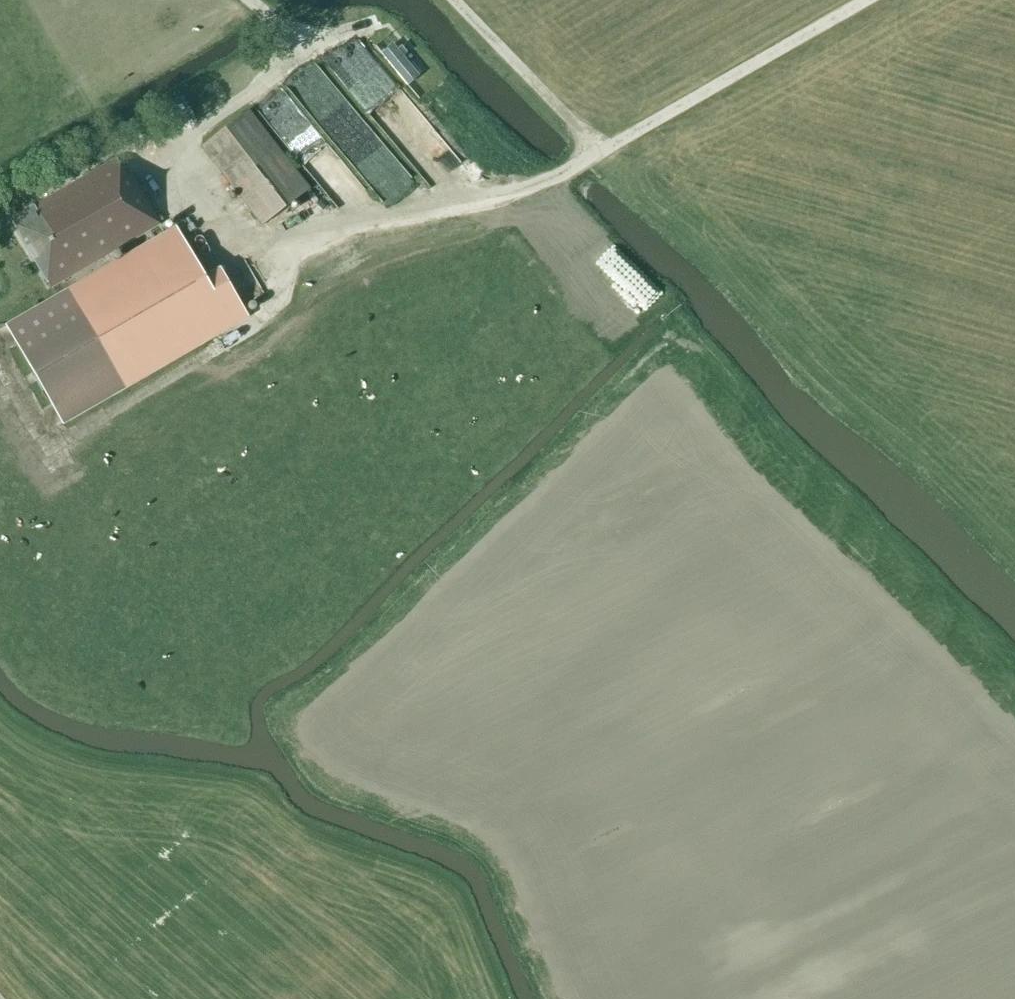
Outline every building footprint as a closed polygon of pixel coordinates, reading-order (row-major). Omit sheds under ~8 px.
[(400,86),(360,37),(337,55),(377,104),(400,86)] [(328,97),(340,89),(320,62),(301,76),(317,98),(325,92),(328,97)] [(255,105),(282,138),(310,115),(283,82),(255,105)] [(412,177),(353,103),(324,125),(384,200),(412,177)] [(311,190),(249,111),(201,148),(263,226),(311,190)] [(127,177),(117,159),(11,220),(50,288),(160,225),(131,175),(127,177)] [(62,423),(245,316),(189,219),(5,325),(62,423)]
